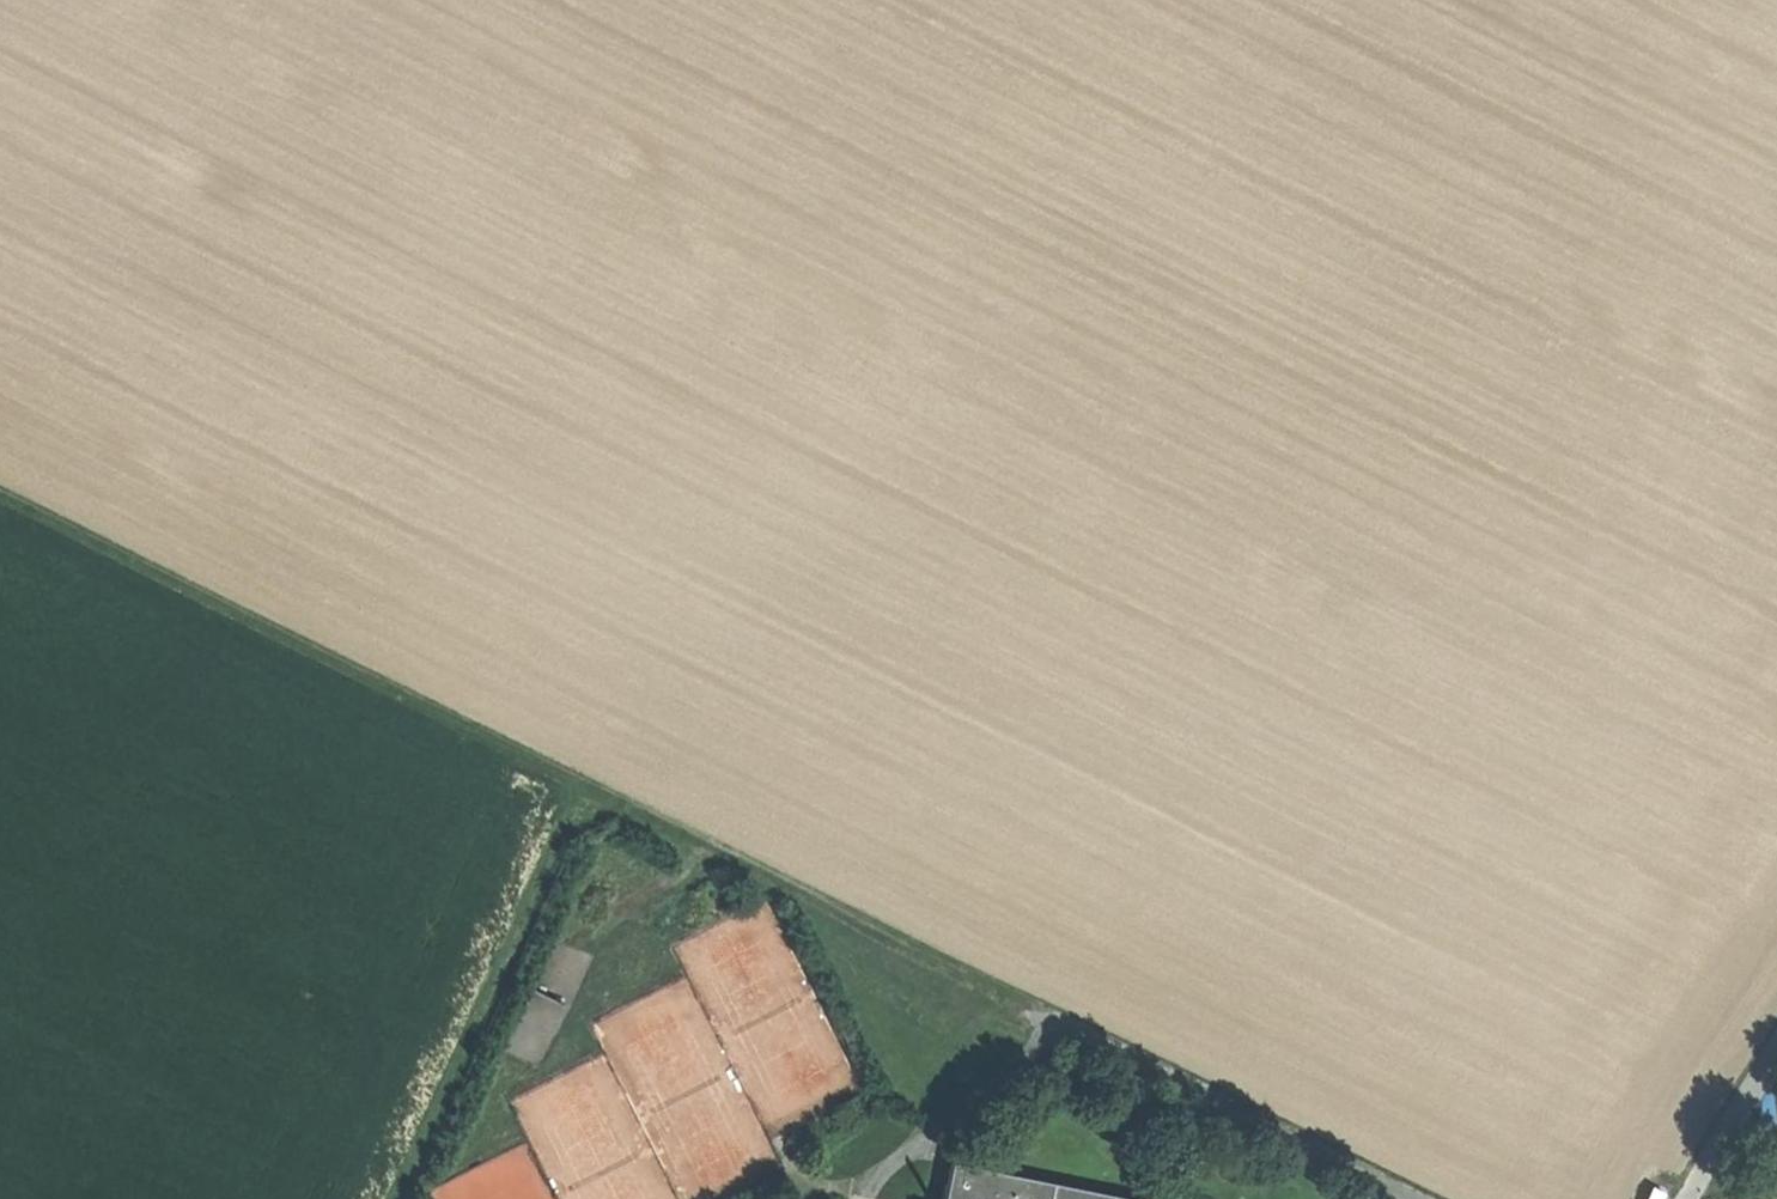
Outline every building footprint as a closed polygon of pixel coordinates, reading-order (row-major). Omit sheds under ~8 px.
[(949,1169),(943,1198),(1097,1198),(949,1169)]
